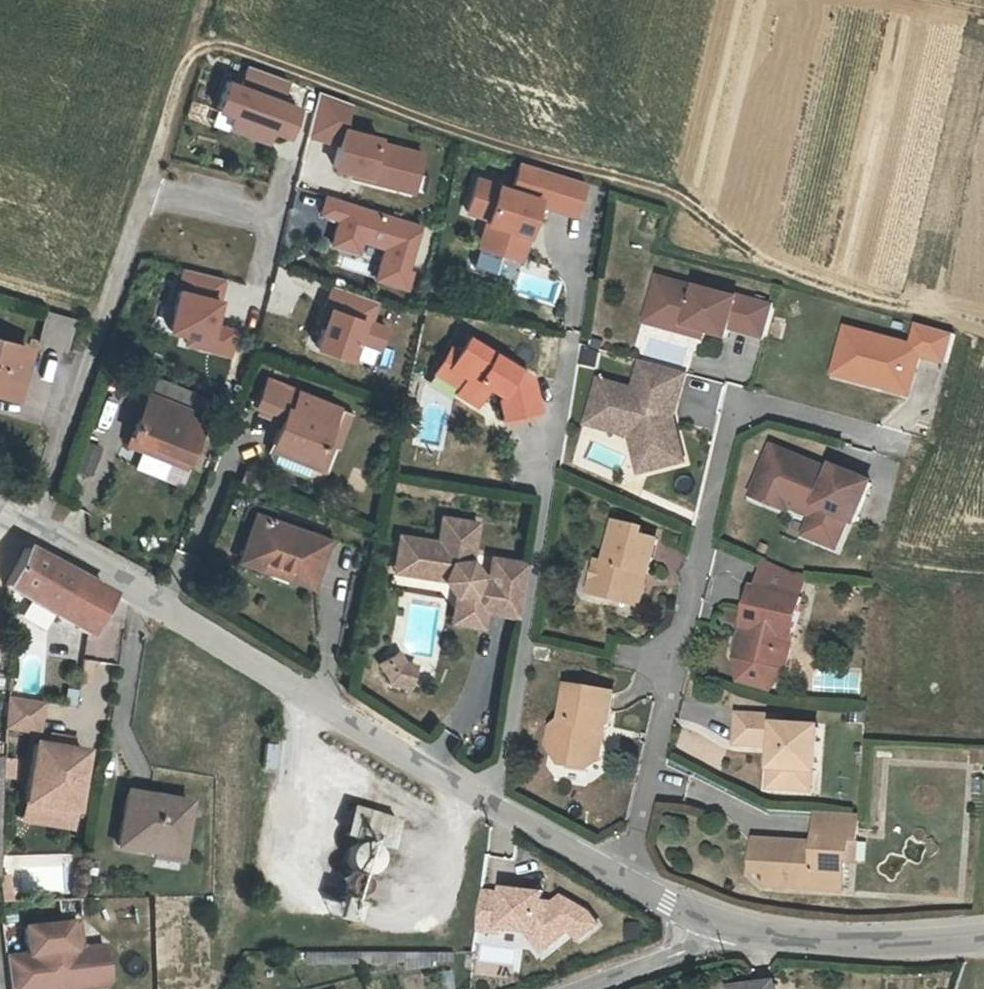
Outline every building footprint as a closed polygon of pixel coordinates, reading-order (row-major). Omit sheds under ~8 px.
[(287,78),(247,63),(241,83),(226,79),(216,106),(234,113),(230,124),(267,136),(270,126),(286,131),(297,104),(280,97),(287,78)] [(354,101),(321,89),(310,133),(343,141),(337,163),(372,173),(370,178),(394,183),(398,168),(421,174),(425,149),(381,139),(381,135),(348,126),(354,101)] [(541,193),(471,173),(460,213),(483,219),(475,245),(522,259),(541,193)] [(414,217),(319,189),(314,208),(333,213),(326,238),(352,246),(355,235),(378,241),(369,273),(400,282),(405,264),(400,263),(414,217)] [(480,250),(476,263),(493,268),(497,254),(480,250)] [(223,274),(185,265),(170,326),(188,330),(186,340),(228,350),(233,326),(212,321),(223,274)] [(772,306),(657,274),(644,319),(760,351),(772,306)] [(373,295),(329,279),(322,301),(326,302),(312,340),(346,352),(353,335),(374,343),(382,322),(366,316),(373,295)] [(40,344),(71,348),(75,314),(45,310),(40,344)] [(946,362),(953,336),(916,326),(913,341),(844,324),(830,379),(914,401),(925,357),(946,362)] [(530,373),(466,332),(456,350),(448,345),(430,375),(450,386),(480,403),(486,393),(495,398),(501,425),(540,415),(530,373)] [(15,393),(33,348),(0,335),(0,387),(15,393)] [(671,397),(679,367),(634,355),(627,385),(592,375),(583,412),(631,424),(638,463),(675,456),(667,414),(661,413),(665,395),(671,397)] [(319,433),(325,436),(334,440),(340,425),(336,424),(321,418),(328,399),(264,373),(253,399),(280,409),(268,437),(289,445),(286,451),(308,460),(319,433)] [(152,390),(131,439),(186,462),(206,413),(152,390)] [(667,414),(671,397),(665,395),(661,413),(667,414)] [(344,405),(328,399),(321,418),(336,424),(344,405)] [(580,420),(624,432),(630,465),(638,463),(631,424),(583,412),(580,420)] [(315,463),(325,436),(319,433),(308,460),(315,463)] [(86,441),(77,469),(92,474),(101,445),(86,441)] [(813,527),(841,534),(850,505),(852,506),(863,465),(824,455),(822,461),(811,458),(812,456),(761,442),(752,474),(770,479),(768,485),(787,490),(785,498),(786,498),(818,507),(813,527)] [(770,479),(752,474),(747,493),(785,503),(786,498),(785,498),(787,490),(768,485),(770,479)] [(251,500),(233,545),(254,555),(258,549),(304,567),(318,531),(251,500)] [(513,603),(522,550),(487,544),(484,563),(477,562),(466,548),(472,511),(438,505),(434,530),(395,523),(391,551),(405,553),(404,561),(439,567),(451,584),(460,596),(458,611),(477,614),(480,598),(487,592),(492,600),(513,603)] [(612,575),(639,580),(642,565),(638,560),(639,555),(644,556),(652,519),(636,516),(638,510),(612,505),(603,548),(596,546),(588,579),(610,584),(612,575)] [(761,543),(755,570),(788,576),(798,578),(802,557),(790,556),(761,543)] [(76,576),(27,546),(7,586),(54,616),(76,576)] [(405,553),(391,551),(389,559),(404,561),(405,553)] [(747,569),(739,607),(747,608),(739,644),(781,653),(788,576),(755,570),(747,569)] [(637,590),(639,580),(612,575),(610,584),(637,590)] [(109,596),(76,576),(54,616),(87,635),(109,596)] [(781,653),(783,653),(798,578),(788,576),(781,653)] [(460,596),(451,584),(447,609),(458,611),(460,596)] [(732,643),(739,644),(747,608),(739,607),(732,643)] [(400,649),(395,639),(377,648),(387,666),(405,672),(411,653),(400,649)] [(739,644),(732,643),(735,663),(768,670),(783,653),(781,653),(739,644)] [(561,734),(559,749),(596,753),(605,747),(609,725),(601,724),(602,713),(608,709),(612,677),(566,671),(561,704),(552,711),(549,732),(561,734)] [(764,728),(762,752),(768,753),(766,771),(770,772),(776,708),(766,707),(767,700),(737,697),(735,725),(764,728)] [(42,703),(11,698),(9,731),(42,733),(43,703),(42,703)] [(794,754),(805,756),(809,712),(776,708),(770,772),(792,774),(794,754)] [(49,736),(47,746),(67,750),(70,740),(49,736)] [(47,746),(33,744),(22,802),(71,812),(82,753),(67,750),(47,746)] [(803,775),(805,756),(794,754),(792,774),(803,775)] [(118,843),(159,851),(162,837),(181,841),(188,800),(127,789),(118,843)] [(808,862),(838,864),(838,852),(839,846),(840,846),(841,829),(847,829),(849,802),(805,800),(804,824),(804,832),(791,832),(791,824),(765,823),(762,858),(761,869),(808,870),(808,862)] [(71,812),(22,802),(18,819),(67,829),(71,812)] [(344,834),(368,840),(390,847),(398,820),(352,807),(344,834)] [(745,857),(762,858),(765,823),(745,822),(745,857)] [(804,824),(791,824),(791,832),(804,832),(804,824)] [(845,852),(847,829),(841,829),(840,846),(839,846),(838,852),(845,852)] [(162,837),(159,851),(178,854),(181,841),(162,837)] [(373,843),(368,840),(361,840),(355,842),(350,846),(348,852),(348,859),(351,865),(356,869),(362,871),(369,870),(374,866),(378,861),(379,854),(377,848),(373,843)] [(837,871),(838,864),(808,862),(808,870),(837,871)] [(369,875),(349,869),(341,893),(362,899),(369,875)] [(13,876),(1,877),(1,893),(14,892),(13,876)] [(506,893),(484,891),(480,929),(503,931),(504,927),(534,929),(543,929),(555,943),(575,926),(553,900),(544,899),(545,892),(506,889),(506,893)] [(14,892),(1,893),(0,903),(15,902),(14,892)] [(78,924),(69,925),(71,951),(77,956),(81,960),(104,957),(104,948),(87,950),(80,944),(78,924)] [(103,988),(107,983),(104,957),(81,960),(77,956),(71,951),(69,925),(24,929),(27,956),(30,988),(53,988),(64,986),(66,988),(99,988),(103,988)] [(543,929),(534,929),(549,947),(555,943),(543,929)] [(6,958),(9,988),(30,988),(27,956),(6,958)] [(733,980),(734,988),(779,988),(776,973),(733,980)]
